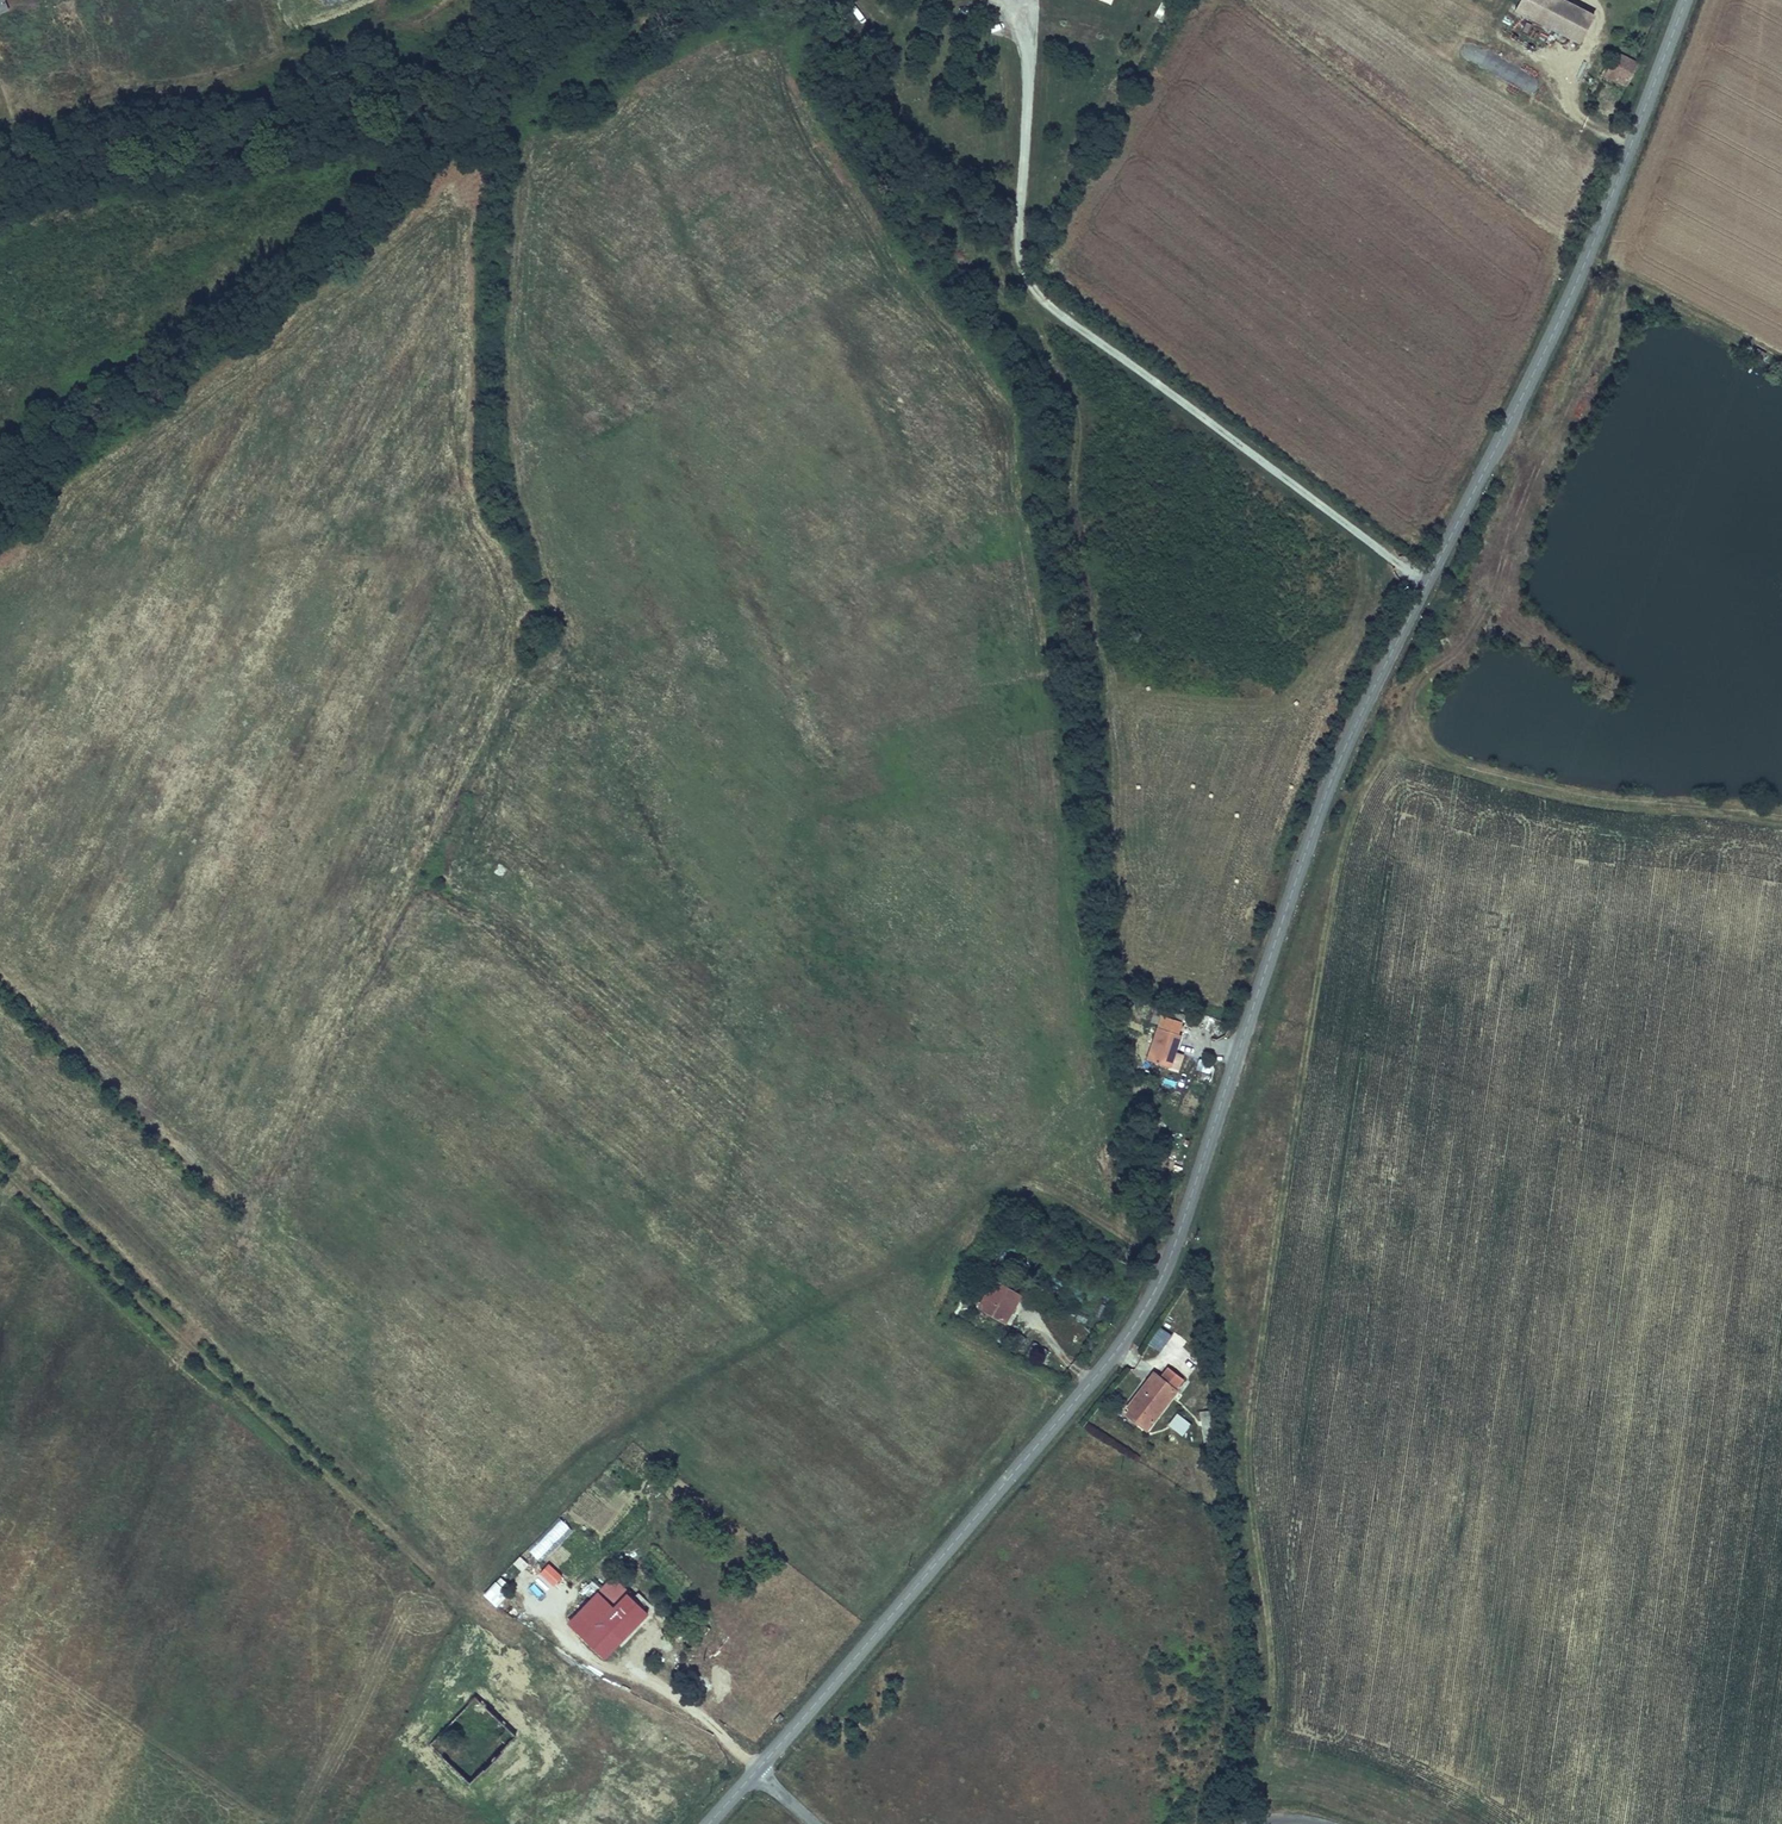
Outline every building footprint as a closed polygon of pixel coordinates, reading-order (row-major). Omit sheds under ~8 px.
[(9,10),(6,0),(0,0),(0,13),(9,10)] [(1562,0),(1520,0),(1515,10),(1578,42),(1593,16),(1562,0)] [(1161,19),(1167,4),(1161,1),(1154,15),(1161,19)] [(1627,86),(1638,64),(1615,53),(1604,75),(1627,86)] [(1762,361),(1766,354),(1757,348),(1753,356),(1762,361)] [(1181,1035),(1177,1034),(1183,1015),(1155,1005),(1152,1015),(1161,1017),(1158,1027),(1147,1060),(1168,1067),(1168,1066),(1173,1051),(1175,1051),(1181,1035)] [(1183,1027),(1206,1038),(1211,1027),(1188,1017),(1183,1027)] [(1177,1069),(1182,1054),(1175,1051),(1173,1051),(1168,1066),(1177,1069)] [(1038,1256),(1025,1248),(1019,1258),(1033,1266),(1038,1256)] [(1007,1309),(1016,1294),(994,1281),(979,1306),(1004,1321),(1010,1312),(1010,1311),(1007,1309)] [(1011,1313),(1021,1296),(1016,1294),(1007,1309),(1010,1311),(1010,1312),(1011,1313)] [(1101,1318),(1110,1297),(1102,1294),(1093,1315),(1101,1318)] [(1146,1430),(1177,1391),(1155,1373),(1127,1407),(1130,1409),(1136,1414),(1132,1419),(1146,1430)] [(1132,1419),(1136,1414),(1130,1409),(1126,1414),(1132,1419)] [(647,1600),(636,1590),(630,1596),(641,1606),(647,1600)] [(621,1641),(648,1613),(641,1606),(630,1596),(626,1593),(613,1607),(603,1617),(599,1621),(600,1622),(592,1630),(612,1650),(621,1641)] [(603,1617),(613,1607),(607,1602),(597,1612),(603,1617)] [(710,1629),(699,1619),(692,1627),(703,1636),(710,1629)] [(612,1650),(592,1630),(584,1622),(577,1629),(606,1656),(612,1650)] [(777,1724),(783,1717),(780,1714),(774,1721),(777,1724)]
